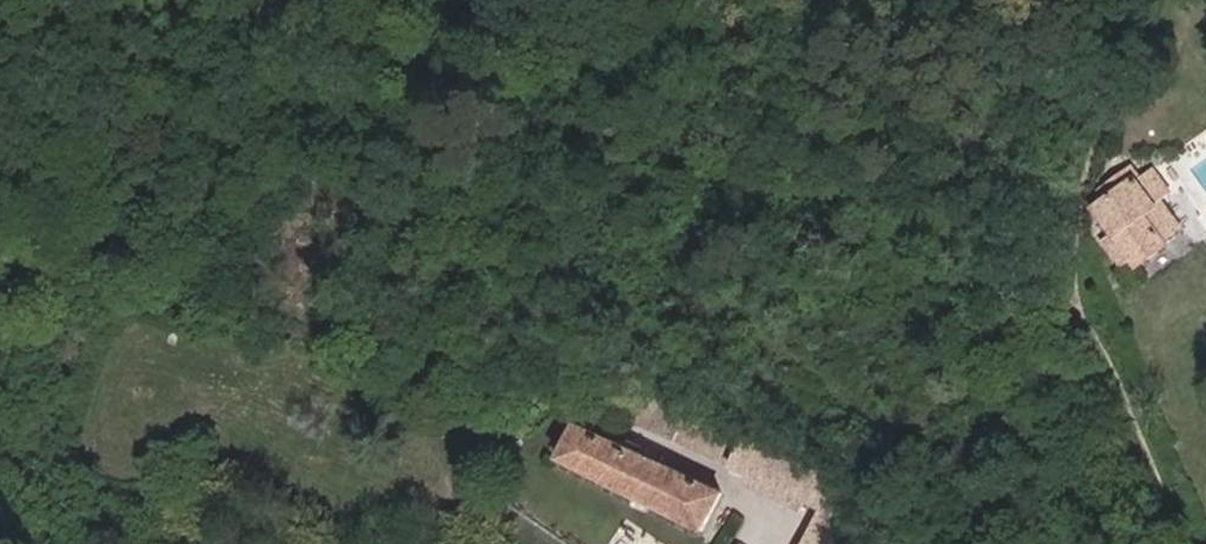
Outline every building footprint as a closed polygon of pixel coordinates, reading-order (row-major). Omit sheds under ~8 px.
[(1130,183),(1119,169),(1101,183),(1109,195),(1096,206),(1112,227),(1101,237),(1122,265),(1134,257),(1139,263),(1163,245),(1159,239),(1170,230),(1135,180),(1130,183)] [(298,367),(304,358),(282,345),(276,356),(298,367)] [(310,361),(323,368),(333,355),(317,347),(310,361)] [(377,380),(364,372),(356,385),(371,393),(377,380)] [(644,411),(680,432),(694,405),(658,385),(644,411)] [(744,435),(694,405),(680,432),(734,459),(744,435)] [(627,448),(578,425),(563,459),(701,529),(719,493),(656,461),(662,449),(651,444),(649,449),(646,456),(627,448)] [(861,524),(824,502),(832,485),(744,435),(734,459),(751,468),(746,477),(800,506),(805,499),(821,507),(802,543),(850,543),(861,524)] [(646,456),(649,449),(632,439),(627,448),(646,456)]
